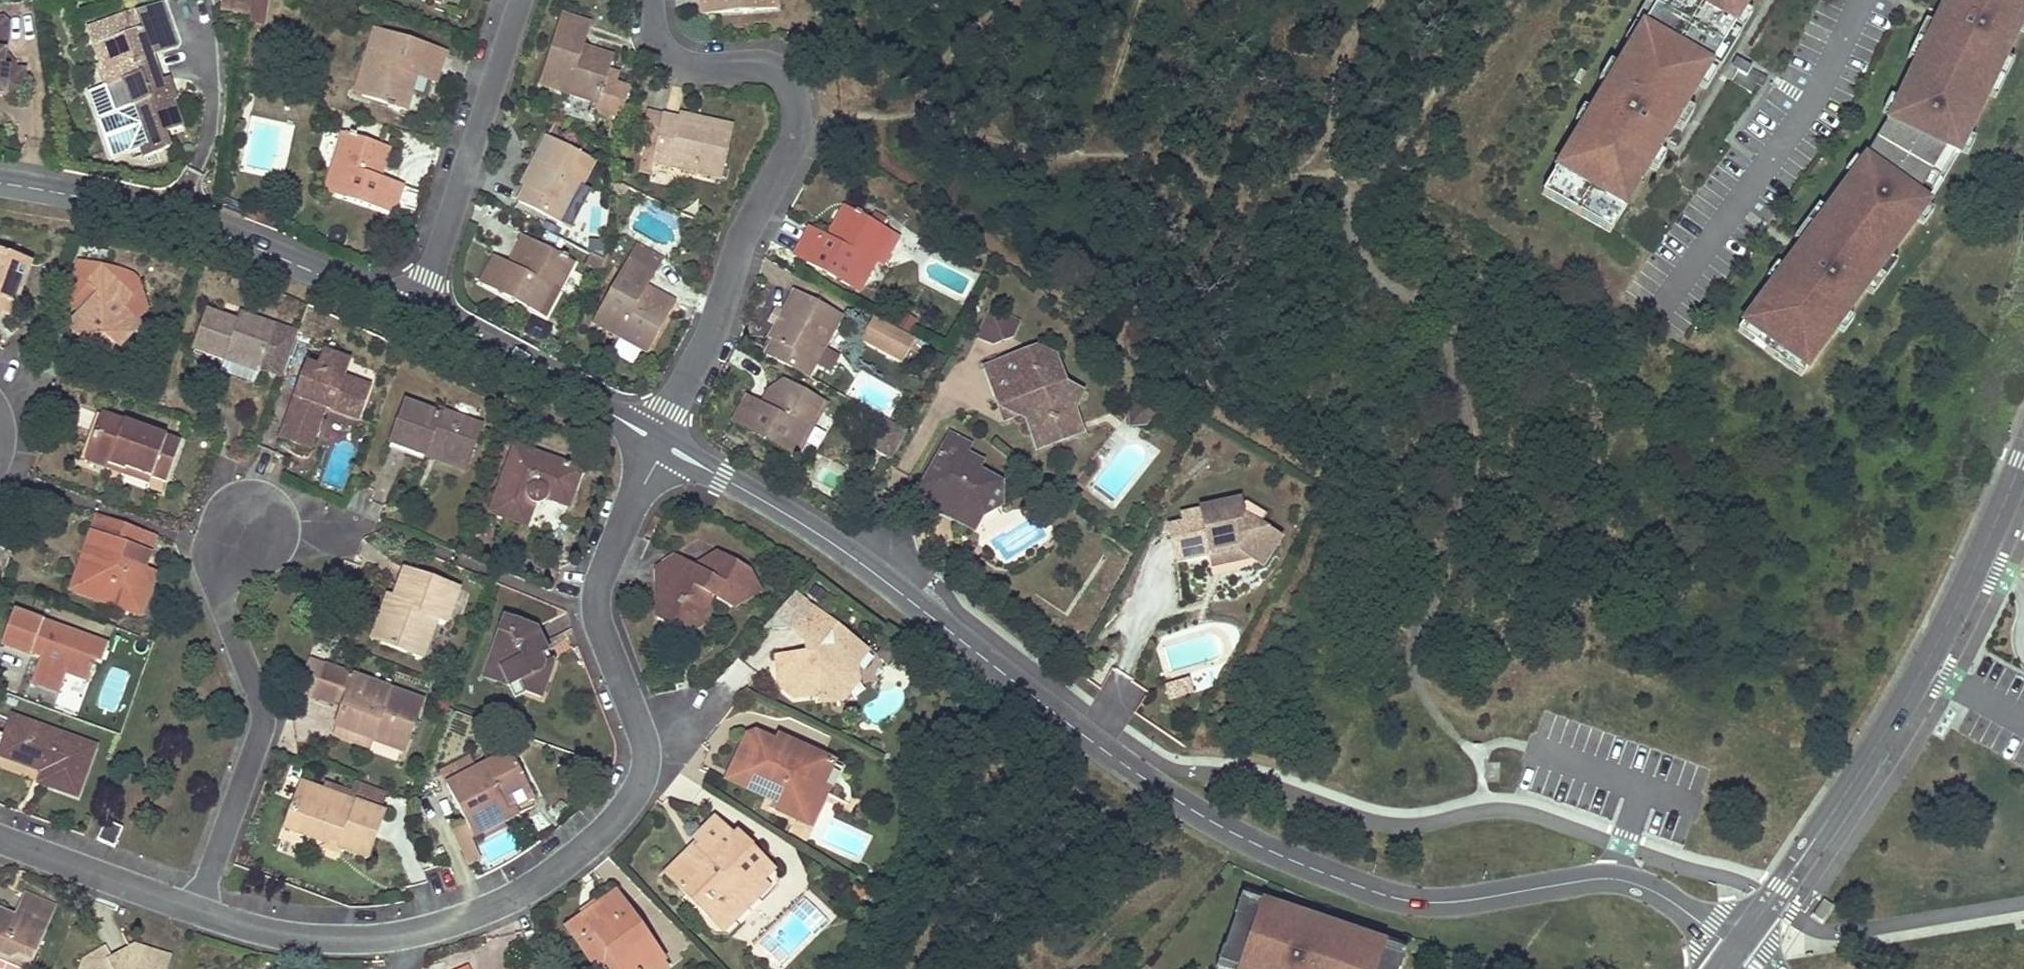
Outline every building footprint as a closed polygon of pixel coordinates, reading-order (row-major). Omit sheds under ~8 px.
[(252,0),(226,0),(225,11),(250,15),(252,0)] [(268,0),(252,0),(250,15),(265,18),(268,0)] [(702,12),(777,6),(776,0),(701,0),(702,12)] [(1656,4),(1722,45),(1732,29),(1734,26),(1745,8),(1750,0),(1658,0),(1656,4)] [(1878,137),(1945,178),(1960,153),(1967,137),(1987,96),(2005,59),(2018,31),(2023,19),(2023,0),(1946,0),(1940,13),(1934,26),(1917,62),(1898,101),(1891,116),(1878,137)] [(1946,0),(1937,0),(1933,10),(1940,13),(1946,0)] [(175,100),(167,79),(160,82),(151,55),(149,46),(173,37),(162,3),(90,27),(102,62),(109,83),(103,85),(87,91),(110,157),(140,147),(143,156),(168,148),(163,133),(180,127),(171,101),(175,100)] [(1582,127),(1547,185),(1614,225),(1649,167),(1658,153),(1674,126),(1685,108),(1699,85),(1709,68),(1711,64),(1722,45),(1656,4),(1644,24),(1631,44),(1618,67),(1607,85),(1590,112),(1582,127)] [(1742,30),(1752,13),(1745,8),(1734,26),(1742,30)] [(611,61),(596,55),(581,50),(582,46),(590,24),(563,16),(540,85),(597,104),(595,109),(624,118),(633,86),(620,83),(623,73),(608,69),(611,61)] [(7,54),(10,24),(5,19),(0,20),(0,97),(15,98),(24,89),(26,73),(15,71),(16,67),(7,54)] [(1631,44),(1644,24),(1635,19),(1623,39),(1631,44)] [(1917,62),(1934,26),(1925,21),(1907,58),(1917,62)] [(1720,70),(1741,34),(1732,29),(1722,45),(1711,64),(1720,70)] [(445,54),(410,42),(374,30),(363,64),(370,66),(361,96),(406,110),(416,77),(436,84),(445,54)] [(176,46),(173,37),(149,46),(151,55),(176,46)] [(596,55),(611,61),(612,56),(582,46),(581,50),(596,55)] [(1996,100),(2013,63),(2005,59),(1987,96),(1996,100)] [(109,83),(102,62),(96,64),(103,85),(109,83)] [(1607,85),(1618,67),(1609,62),(1598,80),(1607,85)] [(1751,93),(1762,75),(1742,63),(1731,81),(1751,93)] [(363,64),(353,93),(361,96),(370,66),(363,64)] [(1580,82),(1586,72),(1580,68),(1574,78),(1580,82)] [(1706,90),(1716,72),(1709,68),(1699,85),(1706,90)] [(1891,116),(1898,101),(1890,97),(1883,113),(1891,116)] [(1582,127),(1590,112),(1583,107),(1574,122),(1582,127)] [(1682,131),(1694,113),(1685,108),(1674,126),(1682,131)] [(664,116),(648,113),(642,144),(645,145),(657,147),(664,116)] [(705,122),(705,120),(685,115),(683,120),(704,125),(705,122)] [(705,120),(705,122),(704,125),(683,120),(664,116),(657,147),(645,145),(639,172),(651,175),(653,163),(720,179),(732,126),(705,120)] [(402,188),(391,184),(379,180),(375,179),(385,149),(342,134),(324,191),(393,214),(402,188)] [(532,163),(535,164),(537,165),(527,184),(519,201),(561,224),(594,162),(546,137),(532,163)] [(1945,178),(1878,137),(1862,164),(1851,178),(1826,212),(1801,245),(1783,270),(1773,283),(1742,324),(1805,371),(1836,330),(1846,316),(1865,292),(1889,259),(1917,222),(1927,208),(1945,178)] [(1968,156),(1975,141),(1967,137),(1960,153),(1968,156)] [(379,180),(389,150),(385,149),(375,179),(379,180)] [(1656,172),(1665,157),(1658,153),(1649,167),(1656,172)] [(1851,178),(1862,164),(1855,159),(1844,173),(1851,178)] [(535,164),(532,163),(522,182),(527,184),(537,165),(535,164)] [(612,180),(610,195),(612,196),(614,196),(616,195),(618,195),(620,194),(622,193),(625,190),(628,188),(612,180)] [(1614,225),(1547,185),(1542,192),(1609,233),(1614,225)] [(1801,245),(1826,212),(1818,206),(1794,239),(1801,245)] [(859,292),(868,276),(877,260),(869,257),(884,230),(844,207),(826,238),(808,228),(793,255),(859,292)] [(1923,227),(1933,213),(1927,208),(1917,222),(1923,227)] [(898,238),(884,230),(869,257),(877,260),(883,264),(898,238)] [(517,269),(532,242),(522,237),(507,264),(517,269)] [(593,250),(576,241),(574,246),(590,255),(593,250)] [(494,257),(487,269),(481,281),(545,316),(574,264),(532,242),(517,269),(507,264),(494,257)] [(595,244),(594,247),(593,250),(590,255),(603,261),(605,245),(595,244)] [(661,258),(637,244),(631,255),(644,261),(656,268),(661,258)] [(1,308),(4,301),(16,305),(30,262),(0,252),(0,312),(1,308)] [(598,270),(603,261),(590,255),(586,264),(598,270)] [(656,268),(644,261),(631,255),(593,323),(645,353),(667,312),(640,297),(646,287),(656,268)] [(1872,297),(1897,264),(1889,259),(1865,292),(1872,297)] [(87,324),(77,334),(93,349),(118,349),(140,326),(136,322),(147,310),(140,286),(134,280),(123,275),(115,283),(102,270),(81,262),(67,299),(83,314),(80,317),(87,324)] [(1773,283),(1783,270),(1776,265),(1766,278),(1773,283)] [(640,297),(667,312),(674,302),(646,287),(640,297)] [(765,354),(787,366),(809,378),(816,364),(829,372),(838,356),(825,349),(842,318),(794,292),(780,317),(784,320),(773,340),(765,354)] [(1,308),(13,312),(16,305),(4,301),(1,308)] [(978,335),(986,339),(993,343),(1014,336),(1020,322),(992,308),(978,335)] [(230,375),(254,384),(260,369),(282,377),(299,335),(240,314),(237,321),(206,310),(192,349),(223,361),(220,368),(231,372),(230,375)] [(901,362),(908,351),(914,339),(872,316),(859,339),(901,362)] [(1843,334),(1853,321),(1846,316),(1836,330),(1843,334)] [(80,317),(70,327),(77,334),(87,324),(80,317)] [(784,320),(780,317),(769,338),(773,340),(784,320)] [(1805,371),(1742,324),(1736,331),(1800,378),(1805,371)] [(1060,441),(1057,430),(1053,420),(1074,412),(1073,410),(1083,393),(1066,385),(1055,356),(1038,349),(986,366),(996,397),(1010,404),(1012,403),(1017,416),(1024,414),(1038,449),(1060,441)] [(326,408),(356,420),(368,389),(342,378),(348,362),(325,353),(319,370),(309,366),(281,438),(310,449),(326,408)] [(218,375),(253,388),(254,384),(230,375),(231,372),(220,368),(218,375)] [(770,410),(786,382),(781,380),(766,408),(770,410)] [(746,396),(739,409),(732,421),(797,457),(825,404),(786,382),(770,410),(766,408),(746,396)] [(996,397),(1004,421),(1017,416),(1012,403),(1010,404),(996,397)] [(466,462),(479,428),(441,413),(439,417),(406,404),(391,443),(425,456),(428,447),(466,462)] [(1060,441),(1081,434),(1074,412),(1053,420),(1057,430),(1060,441)] [(109,461),(109,462),(109,463),(123,469),(121,475),(148,486),(151,479),(166,483),(181,442),(106,415),(99,434),(95,433),(87,453),(109,461)] [(908,431),(881,417),(872,434),(873,450),(892,460),(908,431)] [(998,507),(1000,503),(1003,499),(1002,480),(979,467),(982,460),(966,450),(971,443),(951,432),(923,482),(929,485),(929,503),(960,521),(968,507),(984,516),(998,507)] [(425,456),(463,471),(466,462),(428,447),(425,456)] [(546,502),(547,501),(548,500),(567,507),(580,472),(516,448),(491,513),(526,526),(534,508),(536,508),(539,507),(541,505),(544,504),(546,502)] [(87,453),(84,463),(121,475),(123,469),(109,463),(109,462),(109,461),(87,453)] [(1238,504),(1238,502),(1200,509),(1200,512),(1181,515),(1183,524),(1168,527),(1175,562),(1207,556),(1217,554),(1216,550),(1235,546),(1236,550),(1251,560),(1264,569),(1279,541),(1257,526),(1240,515),(1238,504)] [(1264,515),(1245,503),(1238,504),(1240,515),(1257,526),(1264,515)] [(968,507),(960,521),(976,530),(984,516),(968,507)] [(156,536),(98,515),(77,571),(100,579),(93,599),(141,615),(149,593),(137,589),(144,570),(156,536)] [(650,523),(645,534),(651,537),(659,518),(655,516),(654,517),(650,523)] [(1236,550),(1235,546),(1216,550),(1217,554),(1207,556),(1209,567),(1251,560),(1236,550)] [(708,620),(708,612),(709,604),(706,603),(708,596),(709,596),(709,593),(715,594),(716,599),(730,608),(760,592),(745,568),(718,553),(709,558),(702,572),(688,564),(677,583),(656,583),(657,620),(670,627),(680,621),(692,630),(708,620)] [(677,583),(688,564),(675,556),(656,569),(656,583),(677,583)] [(137,589),(149,593),(155,575),(144,570),(137,589)] [(391,612),(379,644),(422,659),(436,620),(446,624),(459,590),(406,570),(395,598),(393,604),(402,607),(399,615),(391,612)] [(100,579),(77,571),(70,591),(93,599),(100,579)] [(388,595),(371,640),(379,644),(391,612),(399,615),(402,607),(393,604),(395,598),(388,595)] [(792,629),(809,608),(795,596),(763,631),(792,629)] [(792,697),(805,696),(818,694),(819,703),(841,701),(843,683),(858,680),(856,666),(866,654),(809,608),(792,629),(812,645),(816,640),(819,643),(819,645),(812,654),(804,655),(775,658),(778,686),(792,697)] [(63,684),(65,678),(67,673),(89,680),(92,674),(94,675),(95,671),(93,670),(96,661),(101,663),(107,647),(14,612),(1,644),(31,656),(32,653),(37,640),(46,643),(41,656),(31,682),(47,688),(51,679),(63,684)] [(542,700),(548,684),(553,669),(544,665),(540,656),(547,654),(537,631),(533,630),(505,618),(487,665),(502,670),(509,687),(521,682),(526,693),(542,700)] [(670,627),(683,635),(692,630),(680,621),(670,627)] [(37,640),(32,653),(41,656),(46,643),(37,640)] [(812,645),(804,655),(812,654),(819,645),(819,643),(816,640),(812,645)] [(553,669),(547,654),(540,656),(544,665),(553,669)] [(405,746),(422,702),(308,661),(297,691),(333,705),(335,701),(339,690),(348,693),(344,704),(336,727),(372,741),(374,735),(405,746)] [(502,670),(487,665),(483,677),(509,687),(502,670)] [(1191,678),(1167,685),(1171,699),(1195,692),(1191,678)] [(47,688),(59,693),(63,684),(51,679),(47,688)] [(509,687),(514,699),(526,693),(521,682),(509,687)] [(339,690),(335,701),(344,704),(348,693),(339,690)] [(45,770),(44,772),(40,783),(76,796),(93,748),(12,719),(6,736),(0,751),(0,756),(34,768),(35,763),(45,767),(45,770)] [(332,737),(368,751),(372,741),(336,727),(332,737)] [(374,735),(372,741),(403,752),(405,746),(374,735)] [(803,811),(814,804),(821,789),(833,763),(790,743),(781,747),(754,735),(745,740),(730,773),(779,796),(775,803),(779,811),(799,820),(803,811)] [(446,785),(458,810),(471,834),(516,810),(534,801),(510,753),(446,785)] [(35,763),(34,768),(44,772),(45,770),(45,767),(35,763)] [(779,796),(730,773),(727,779),(775,803),(779,796)] [(349,801),(352,792),(326,782),(323,792),(349,801)] [(349,801),(377,811),(384,792),(356,782),(352,792),(349,801)] [(303,797),(307,786),(301,784),(297,795),(303,797)] [(285,830),(326,844),(366,859),(382,813),(377,811),(349,801),(323,792),(307,786),(303,797),(297,795),(285,830)] [(803,811),(799,820),(811,826),(827,792),(821,789),(814,804),(803,811)] [(516,810),(471,834),(477,847),(482,844),(508,831),(523,824),(516,810)] [(664,871),(681,887),(697,904),(707,894),(730,916),(764,882),(755,874),(767,862),(736,832),(731,837),(713,818),(694,838),(699,843),(692,850),(688,847),(664,871)] [(755,874),(764,882),(775,870),(767,862),(755,874)] [(574,921),(565,928),(589,961),(605,950),(618,968),(652,968),(664,960),(614,892),(596,905),(598,908),(585,917),(584,915),(574,921)] [(707,894),(697,904),(721,926),(730,916),(707,894)] [(24,912),(30,897),(23,895),(17,910),(24,912)] [(1260,909),(1262,902),(1243,895),(1240,901),(1260,909)] [(7,966),(5,968),(30,968),(55,907),(30,897),(24,912),(17,910),(12,922),(4,919),(6,914),(0,912),(0,963),(7,966)] [(1823,899),(1812,915),(1822,922),(1833,906),(1823,899)] [(1338,929),(1336,936),(1306,925),(1308,918),(1262,902),(1260,909),(1240,901),(1219,963),(1236,968),(1402,968),(1405,961),(1384,953),(1386,946),(1338,929)] [(1338,929),(1308,918),(1306,925),(1336,936),(1338,929)] [(131,946),(109,961),(113,968),(146,968),(151,953),(131,946)] [(1407,954),(1386,946),(1384,953),(1405,961),(1407,954)] [(589,961),(595,968),(602,963),(607,968),(618,968),(605,950),(589,961)] [(109,961),(103,951),(85,960),(81,968),(113,968),(109,961)] [(170,959),(151,953),(146,968),(167,968),(170,959)]
